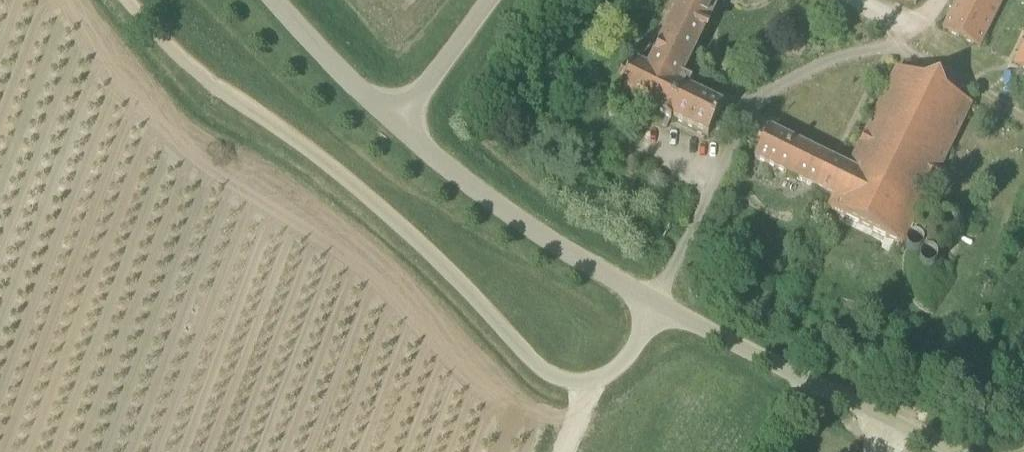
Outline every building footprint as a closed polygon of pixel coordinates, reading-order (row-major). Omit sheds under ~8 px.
[(682,77),(720,0),(682,0),(648,70),(634,63),(630,69),(625,67),(617,83),(622,86),(619,92),(662,113),(660,116),(671,121),(672,118),(708,136),(723,107),(688,90),(692,82),(682,77)] [(944,30),(980,48),(1004,0),(959,0),(944,30)] [(1014,65),(1023,70),(1023,44),(1014,65)] [(829,209),(903,245),(971,105),(898,69),(849,169),(769,130),(755,159),(834,198),(829,209)]
